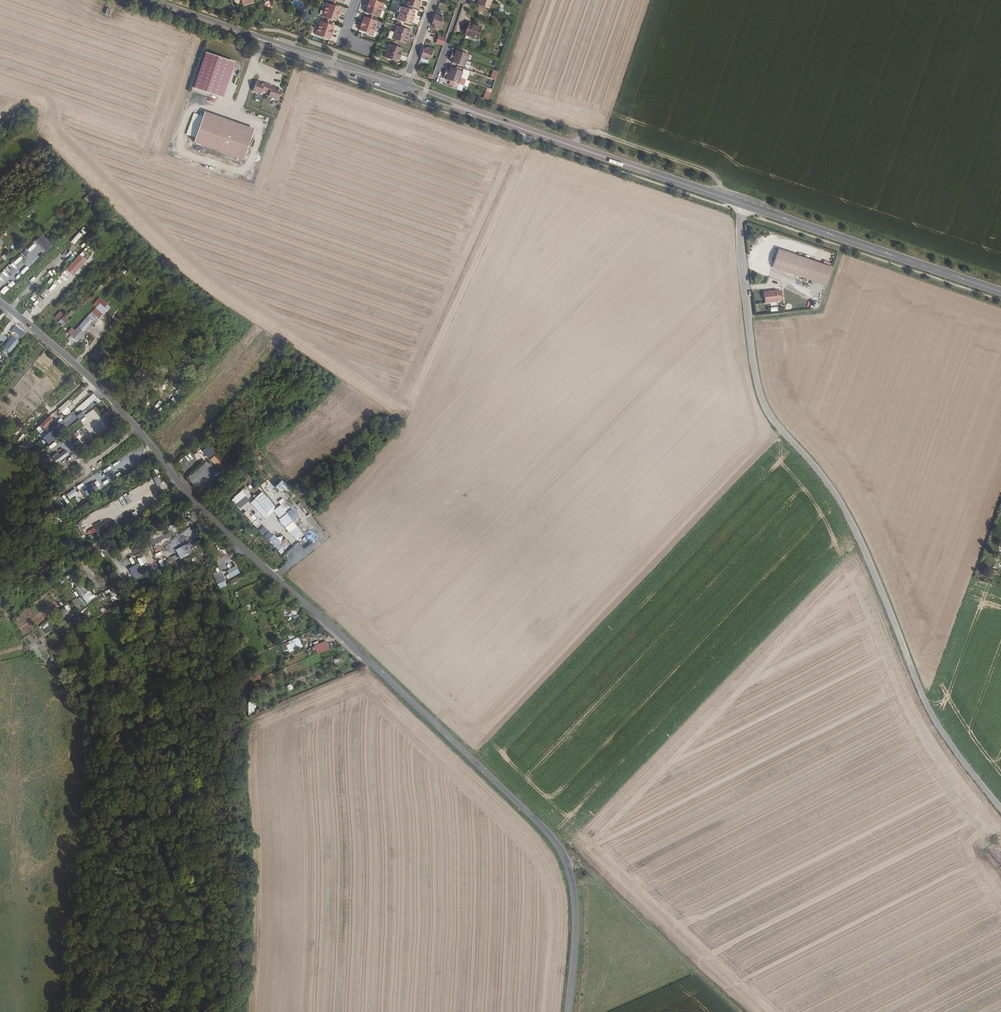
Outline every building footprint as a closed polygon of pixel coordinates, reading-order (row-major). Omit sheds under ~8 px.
[(366,5),(382,11),(384,4),(378,2),(376,1),(373,0),(369,0),(368,2),(367,2),(366,5)] [(406,5),(418,9),(420,5),(418,5),(419,3),(420,0),(408,0),(406,5)] [(477,5),(489,9),(492,0),(479,0),(479,1),(478,1),(477,5)] [(332,5),(326,3),(324,9),(339,15),(340,11),(339,11),(340,8),(334,5),(332,5)] [(382,11),(366,5),(365,9),(366,9),(365,12),(371,14),(373,15),(379,17),(382,11)] [(401,6),(399,13),(414,18),(415,15),(414,14),(415,11),(401,6)] [(339,15),(324,9),(321,16),(327,18),(329,19),(336,21),(337,18),(338,18),(339,15)] [(399,13),(397,20),(411,24),(412,21),(413,22),(414,18),(399,13)] [(444,17),(435,14),(431,25),(435,26),(437,27),(436,28),(440,29),(444,17)] [(370,19),(364,16),(362,20),(361,19),(360,23),(375,28),(378,21),(372,19),(370,19)] [(317,28),(333,33),(334,30),(333,29),(334,26),(328,24),(325,23),(320,21),(317,28)] [(375,28),(360,23),(359,26),(360,27),(359,30),(373,35),(375,28)] [(468,23),(464,35),(466,35),(477,39),(481,28),(468,23)] [(396,25),(393,32),(409,37),(410,34),(409,33),(410,30),(396,25)] [(333,33),(317,28),(315,35),(321,37),(323,37),(329,40),(330,36),(332,37),(333,33)] [(393,32),(391,39),(405,43),(406,40),(407,41),(409,37),(393,32)] [(436,43),(443,45),(446,38),(438,35),(436,43)] [(388,43),(386,50),(401,55),(402,52),(401,51),(402,48),(388,43)] [(424,47),(420,58),(429,61),(433,49),(430,47),(429,48),(427,48),(424,47)] [(386,50),(384,57),(387,58),(389,59),(398,62),(399,59),(400,59),(401,55),(386,50)] [(468,55),(456,50),(455,53),(452,52),(451,55),(466,61),(468,55)] [(221,97),(233,61),(208,54),(197,90),(221,97)] [(466,61),(451,55),(450,59),(453,60),(452,63),(464,67),(464,66),(466,61)] [(462,71),(450,67),(449,70),(446,69),(445,72),(460,77),(462,71)] [(462,71),(460,77),(466,79),(469,71),(463,69),(462,71)] [(460,77),(445,72),(444,76),(447,77),(446,79),(450,81),(452,82),(451,85),(457,87),(458,83),(463,85),(465,79),(460,78),(460,77)] [(256,82),(253,91),(261,94),(262,91),(266,92),(268,85),(264,84),(264,85),(256,82)] [(268,85),(266,92),(270,93),(268,97),(278,100),(282,90),(272,87),(272,86),(268,85)] [(204,105),(206,98),(193,93),(191,101),(204,105)] [(203,116),(194,142),(243,160),(253,134),(203,116)] [(75,245),(82,234),(79,231),(71,242),(75,245)] [(46,252),(53,246),(42,235),(35,241),(46,252)] [(832,267),(777,249),(771,266),(826,285),(832,267)] [(86,253),(84,251),(76,259),(69,266),(76,272),(86,261),(82,257),(86,253)] [(67,264),(74,258),(72,255),(65,262),(67,264)] [(76,272),(69,266),(66,269),(73,275),(76,272)] [(781,290),(764,292),(765,303),(783,301),(781,290)] [(54,317),(58,321),(64,314),(60,311),(54,317)] [(63,326),(69,320),(64,315),(58,322),(63,326)] [(16,324),(11,330),(21,338),(26,333),(16,324)] [(10,353),(19,342),(12,336),(3,348),(10,353)] [(183,389),(174,382),(167,391),(176,398),(183,389)] [(58,409),(64,415),(70,410),(67,407),(72,403),(68,399),(58,409)] [(84,403),(83,401),(80,404),(87,412),(93,407),(88,400),(84,403)] [(54,427),(51,424),(54,421),(49,416),(40,425),(48,433),(54,427)] [(78,449),(90,443),(87,438),(82,440),(78,433),(68,439),(71,445),(75,443),(78,449)] [(24,440),(30,447),(36,443),(29,436),(24,440)] [(43,445),(50,443),(48,436),(37,439),(38,444),(42,443),(43,445)] [(47,455),(57,445),(54,441),(43,451),(47,455)] [(59,453),(62,459),(69,455),(66,450),(59,453)] [(210,459),(219,469),(225,464),(216,454),(210,459)] [(279,493),(288,489),(284,481),(276,485),(279,493)] [(231,500),(240,509),(250,500),(251,501),(256,498),(246,487),(231,500)] [(69,499),(78,493),(74,488),(66,494),(69,499)] [(128,491),(122,494),(128,504),(133,501),(128,491)] [(265,492),(251,501),(263,519),(275,512),(295,542),(304,536),(294,521),(298,518),(292,508),(290,509),(283,497),(275,503),(277,507),(276,508),(265,492)] [(102,520),(93,525),(94,527),(87,530),(89,534),(105,526),(102,520)] [(283,545),(274,534),(268,539),(281,554),(285,550),(283,549),(287,546),(285,543),(283,545)] [(177,536),(172,540),(176,546),(181,543),(177,536)] [(189,543),(176,549),(180,559),(193,553),(189,543)] [(176,555),(167,559),(169,564),(178,560),(176,555)] [(137,564),(128,569),(135,579),(143,575),(137,564)] [(228,574),(226,575),(228,579),(240,574),(237,566),(227,570),(228,574)] [(213,574),(218,589),(227,586),(222,571),(213,574)] [(78,595),(85,592),(81,584),(75,587),(78,595)] [(87,603),(94,597),(88,589),(80,595),(87,603)] [(76,600),(83,607),(87,603),(79,596),(76,600)] [(68,604),(59,610),(63,616),(72,610),(68,604)] [(281,645),(285,654),(302,647),(298,637),(281,645)] [(313,646),(316,654),(330,649),(326,641),(313,646)]
